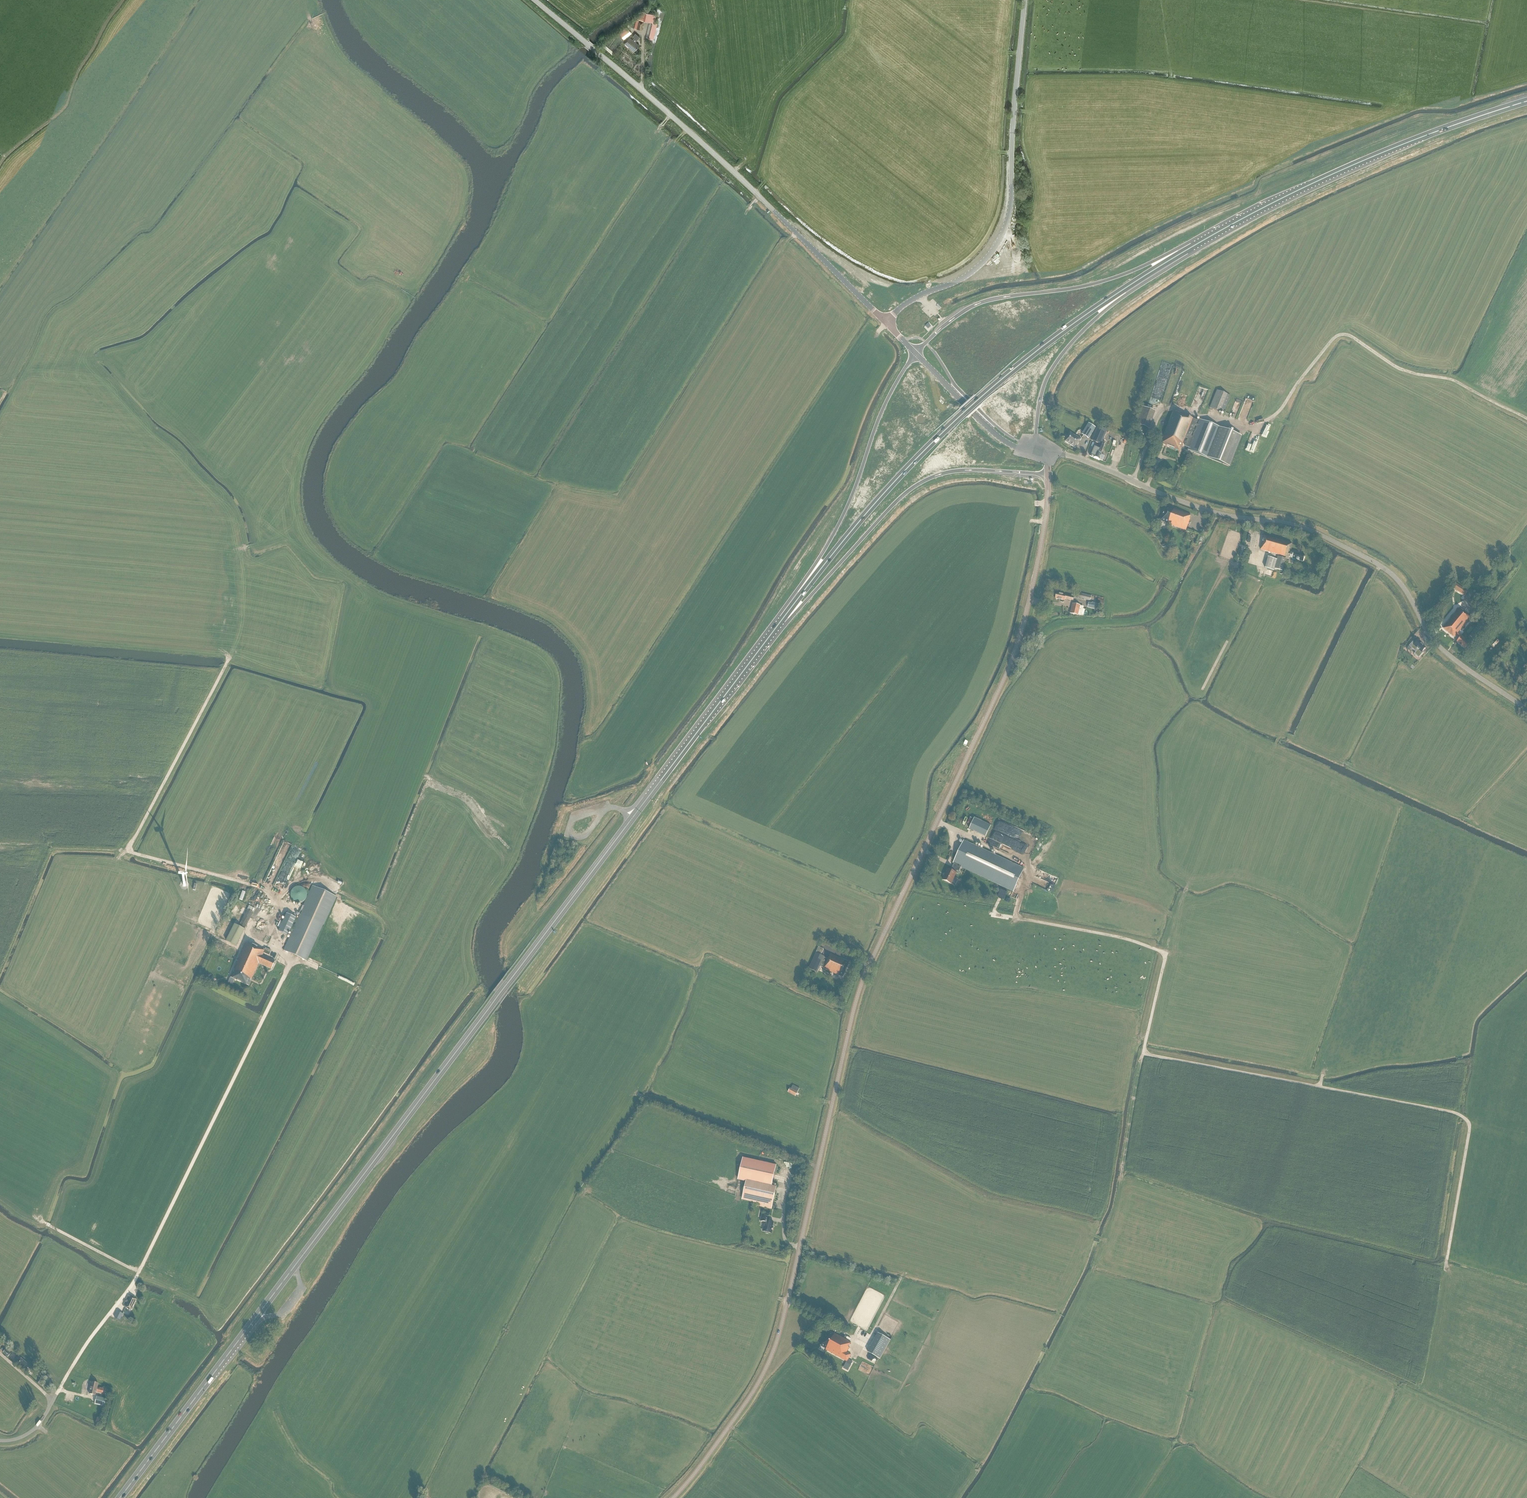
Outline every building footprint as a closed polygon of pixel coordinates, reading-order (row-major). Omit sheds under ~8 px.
[(642,21),(643,20),(654,23),(656,15),(642,12),(639,15),(637,19),(637,20),(642,21)] [(643,22),(636,21),(634,29),(642,30),(643,22)] [(657,24),(652,22),(649,39),(653,40),(657,24)] [(622,37),(630,31),(626,27),(618,33),(622,37)] [(625,43),(634,51),(639,45),(635,42),(639,37),(635,33),(633,36),(634,37),(632,40),(629,37),(625,43)] [(1223,413),(1230,396),(1217,390),(1210,408),(1223,413)] [(1148,429),(1154,411),(1142,407),(1136,425),(1148,429)] [(1188,450),(1228,465),(1240,435),(1200,419),(1198,425),(1196,424),(1198,420),(1193,418),(1174,411),(1161,444),(1180,451),(1185,438),(1188,439),(1185,446),(1189,448),(1188,450)] [(1089,439),(1095,428),(1088,424),(1082,434),(1089,439)] [(1101,454),(1106,443),(1103,442),(1107,431),(1098,427),(1092,441),(1098,444),(1099,443),(1100,444),(1099,448),(1094,446),(1090,456),(1094,458),(1100,460),(1102,454),(1101,454)] [(1075,448),(1081,440),(1070,433),(1065,442),(1075,448)] [(1172,524),(1172,525),(1186,530),(1190,520),(1189,519),(1190,515),(1174,509),(1173,509),(1165,507),(1160,520),(1172,524)] [(1292,544),(1288,543),(1288,542),(1264,536),(1260,550),(1289,558),(1289,557),(1292,558),(1304,562),(1305,556),(1293,553),(1290,552),(1292,544)] [(1274,570),(1276,560),(1268,557),(1265,568),(1274,570)] [(1286,559),(1278,557),(1275,569),(1283,571),(1286,559)] [(1452,588),(1465,596),(1468,591),(1469,589),(1460,582),(1459,585),(1455,583),(1452,588)] [(1092,596),(1077,592),(1076,598),(1090,601),(1092,596)] [(1061,600),(1060,601),(1061,602),(1063,603),(1064,602),(1064,600),(1065,598),(1073,600),(1074,597),(1074,595),(1072,594),(1072,596),(1056,593),(1055,598),(1061,600)] [(1072,604),(1070,614),(1078,615),(1080,605),(1072,604)] [(1459,634),(1458,633),(1461,629),(1461,630),(1472,618),(1463,611),(1459,608),(1443,628),(1454,638),(1455,636),(1459,639),(1457,642),(1465,649),(1469,644),(1464,640),(1465,639),(1458,634),(1459,634)] [(1470,636),(1479,644),(1491,629),(1481,622),(1470,636)] [(1414,641),(1414,640),(1407,648),(1407,649),(1409,646),(1416,652),(1414,654),(1418,658),(1418,659),(1420,657),(1424,652),(1423,652),(1426,648),(1418,641),(1416,643),(1414,641)] [(991,826),(974,818),(969,829),(986,837),(991,826)] [(1008,834),(1011,825),(998,819),(994,828),(1008,834)] [(274,836),(267,854),(274,858),(281,840),(274,836)] [(958,874),(961,867),(1013,891),(1024,869),(964,840),(953,863),(954,864),(951,871),(948,869),(945,874),(946,874),(943,880),(951,884),(956,873),(958,874)] [(295,845),(293,852),(298,854),(301,847),(295,845)] [(289,933),(291,934),(284,951),(307,961),(336,896),(313,886),(293,930),(291,929),(296,918),(286,914),(280,929),(279,932),(288,936),(289,933)] [(300,887),(299,887),(298,887),(297,887),(296,887),(295,887),(295,888),(294,888),(293,889),(292,890),(291,891),(291,892),(291,893),(291,894),(290,894),(290,895),(291,896),(291,897),(291,898),(291,899),(292,899),(292,900),(293,900),(293,901),(294,901),(295,902),(296,902),(297,903),(298,903),(299,903),(300,903),(301,903),(302,902),(303,902),(304,901),(305,900),(306,899),(306,898),(307,897),(307,896),(307,895),(307,894),(307,893),(307,892),(306,892),(306,891),(306,890),(305,890),(305,889),(304,889),(304,888),(303,888),(302,887),(301,887),(300,887)] [(226,941),(236,946),(253,912),(248,909),(239,926),(235,924),(226,941)] [(259,964),(271,969),(275,962),(262,956),(264,953),(269,956),(271,951),(265,948),(264,951),(251,945),(246,943),(233,971),(234,971),(234,973),(233,972),(230,978),(249,986),(251,981),(250,981),(250,979),(251,980),(259,964)] [(817,972),(820,966),(824,968),(823,969),(843,977),(850,963),(831,954),(829,959),(828,958),(828,959),(824,957),(821,955),(824,949),(818,947),(809,969),(817,972)] [(791,1088),(790,1088),(788,1092),(795,1096),(799,1088),(793,1085),(791,1088)] [(762,1207),(772,1209),(777,1187),(772,1186),(776,1166),(736,1157),(732,1176),(747,1180),(742,1198),(763,1203),(762,1207)] [(764,1222),(762,1231),(765,1232),(765,1233),(768,1234),(769,1233),(772,1234),(773,1227),(773,1226),(774,1223),(769,1221),(770,1215),(762,1213),(760,1221),(764,1222)] [(123,1306),(126,1308),(131,1310),(136,1299),(131,1297),(128,1295),(126,1300),(129,1301),(128,1302),(125,1301),(123,1306)] [(123,1314),(117,1311),(114,1318),(120,1320),(123,1314)] [(864,1345),(870,1334),(860,1330),(855,1341),(864,1345)] [(851,1343),(850,1342),(835,1334),(834,1334),(829,1331),(821,1346),(826,1349),(826,1350),(847,1362),(851,1354),(847,1352),(849,1348),(848,1347),(851,1343)] [(878,1333),(868,1352),(880,1359),(890,1340),(878,1333)] [(28,1373),(32,1368),(21,1359),(17,1356),(14,1359),(18,1362),(16,1364),(28,1373)] [(36,1379),(36,1380),(36,1381),(38,1383),(41,1387),(45,1383),(41,1379),(41,1380),(39,1378),(38,1378),(37,1379),(36,1379)] [(97,1388),(98,1384),(91,1382),(89,1387),(91,1388),(89,1394),(96,1395),(96,1392),(103,1393),(104,1389),(100,1388),(99,1389),(97,1388)] [(106,1399),(97,1397),(95,1405),(104,1407),(106,1399)]
